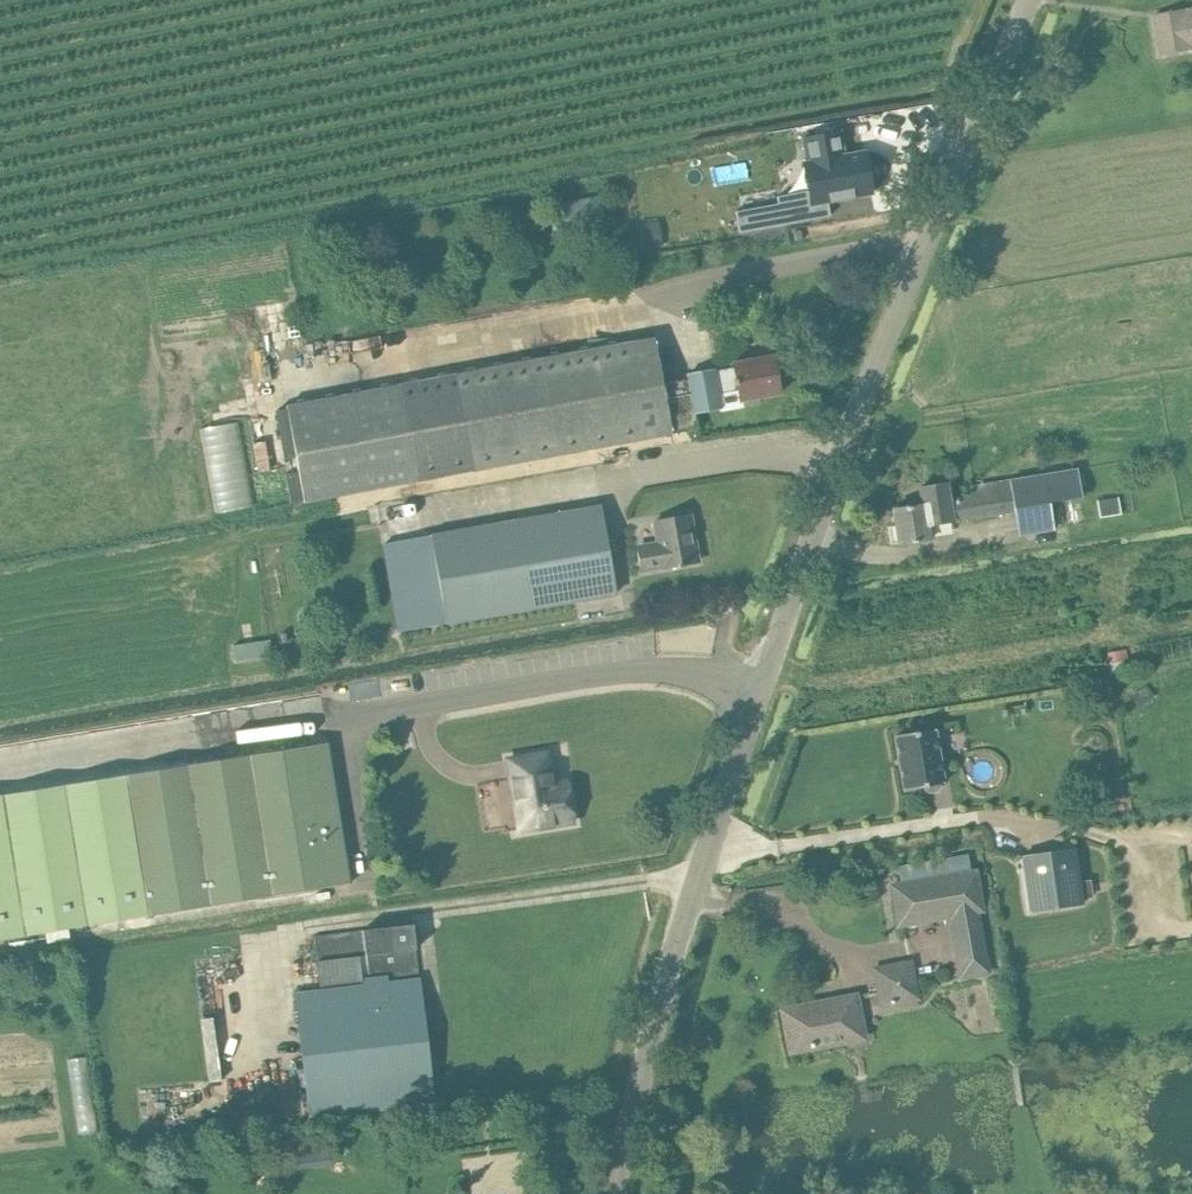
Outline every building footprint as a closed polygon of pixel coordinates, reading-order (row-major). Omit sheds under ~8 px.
[(1187,9),(1153,15),(1160,54),(1191,48),(1191,8),(1187,9)] [(777,203),(735,211),(739,232),(830,215),(827,201),(871,192),(863,150),(843,154),(839,131),(802,138),(806,161),(803,162),(808,190),(776,196),(777,203)] [(599,196),(547,206),(552,232),(604,222),(599,196)] [(662,383),(653,335),(285,403),(304,502),(697,429),(694,413),(722,408),(719,393),(716,371),(715,368),(685,373),(686,379),(662,383)] [(773,355),(731,362),(732,368),(716,371),(719,393),(736,390),(738,400),(741,399),(743,406),(760,403),(758,396),(780,392),(773,355)] [(252,506),(239,420),(201,426),(215,512),(252,506)] [(973,494),(949,498),(946,482),(918,486),(922,503),(892,508),(895,526),(888,527),(891,541),(897,540),(898,543),(929,538),(927,524),(1014,511),(1018,535),(1054,530),(1049,502),(1081,497),(1076,468),(971,484),(973,494)] [(1118,497),(1096,501),(1100,518),(1121,514),(1118,497)] [(430,533),(445,624),(616,594),(601,503),(430,533)] [(655,519),(659,544),(636,548),(640,571),(696,561),(688,513),(655,519)] [(269,640),(233,645),(235,660),(271,656),(269,640)] [(1114,662),(1129,659),(1127,649),(1108,652),(1110,662),(1114,662)] [(1146,685),(1132,694),(1140,705),(1153,696),(1146,685)] [(940,785),(944,784),(935,730),(897,736),(905,790),(925,787),(925,790),(929,793),(938,792),(941,788),(940,785)] [(123,773),(0,792),(0,937),(146,914),(351,882),(329,741),(123,773)] [(507,758),(518,830),(574,821),(567,780),(553,782),(547,751),(507,758)] [(1082,906),(1081,898),(1093,897),(1090,879),(1079,881),(1074,849),(1022,857),(1030,913),(1082,906)] [(895,927),(947,918),(957,979),(990,973),(980,913),(985,912),(977,866),(887,882),(895,927)] [(319,985),(362,980),(362,982),(293,991),(308,1118),(434,1103),(420,976),(388,980),(387,976),(418,972),(415,948),(413,922),(313,934),(316,960),(319,985)] [(910,959),(871,967),(879,1008),(918,1001),(910,959)] [(782,1009),(788,1044),(808,1040),(809,1047),(845,1040),(843,1033),(861,1030),(854,995),(782,1009)] [(87,1055),(68,1057),(76,1132),(95,1130),(87,1055)]
